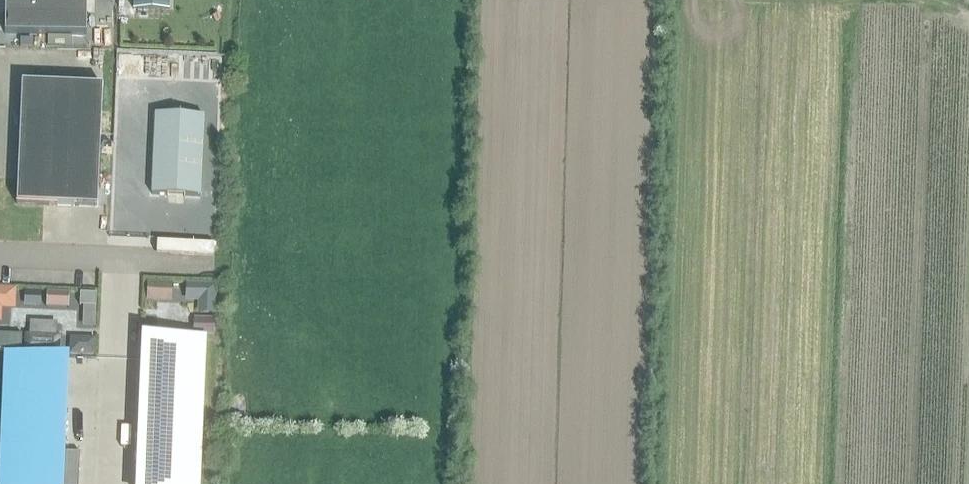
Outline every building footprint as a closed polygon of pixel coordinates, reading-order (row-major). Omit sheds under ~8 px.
[(86,0),(5,0),(4,34),(85,35),(86,0)] [(21,82),(16,204),(97,207),(102,86),(21,82)] [(155,114),(151,194),(199,197),(203,116),(155,114)] [(146,295),(171,296),(172,283),(146,282),(146,295)] [(187,284),(186,299),(198,300),(214,300),(215,285),(187,284)] [(40,307),(40,291),(24,290),(23,306),(40,307)] [(52,306),(77,307),(77,291),(52,291),(52,306)] [(83,305),(95,306),(96,294),(79,293),(79,305),(83,305)] [(199,316),(199,335),(220,335),(220,316),(199,316)] [(24,333),(0,331),(0,349),(23,350),(24,333)] [(60,354),(60,336),(24,334),(23,353),(60,354)] [(73,353),(99,354),(100,336),(74,335),(73,353)] [(104,483),(199,483),(205,338),(165,337),(164,360),(144,360),(141,427),(107,426),(104,483)] [(64,356),(3,353),(0,422),(0,483),(58,483),(64,356)]
